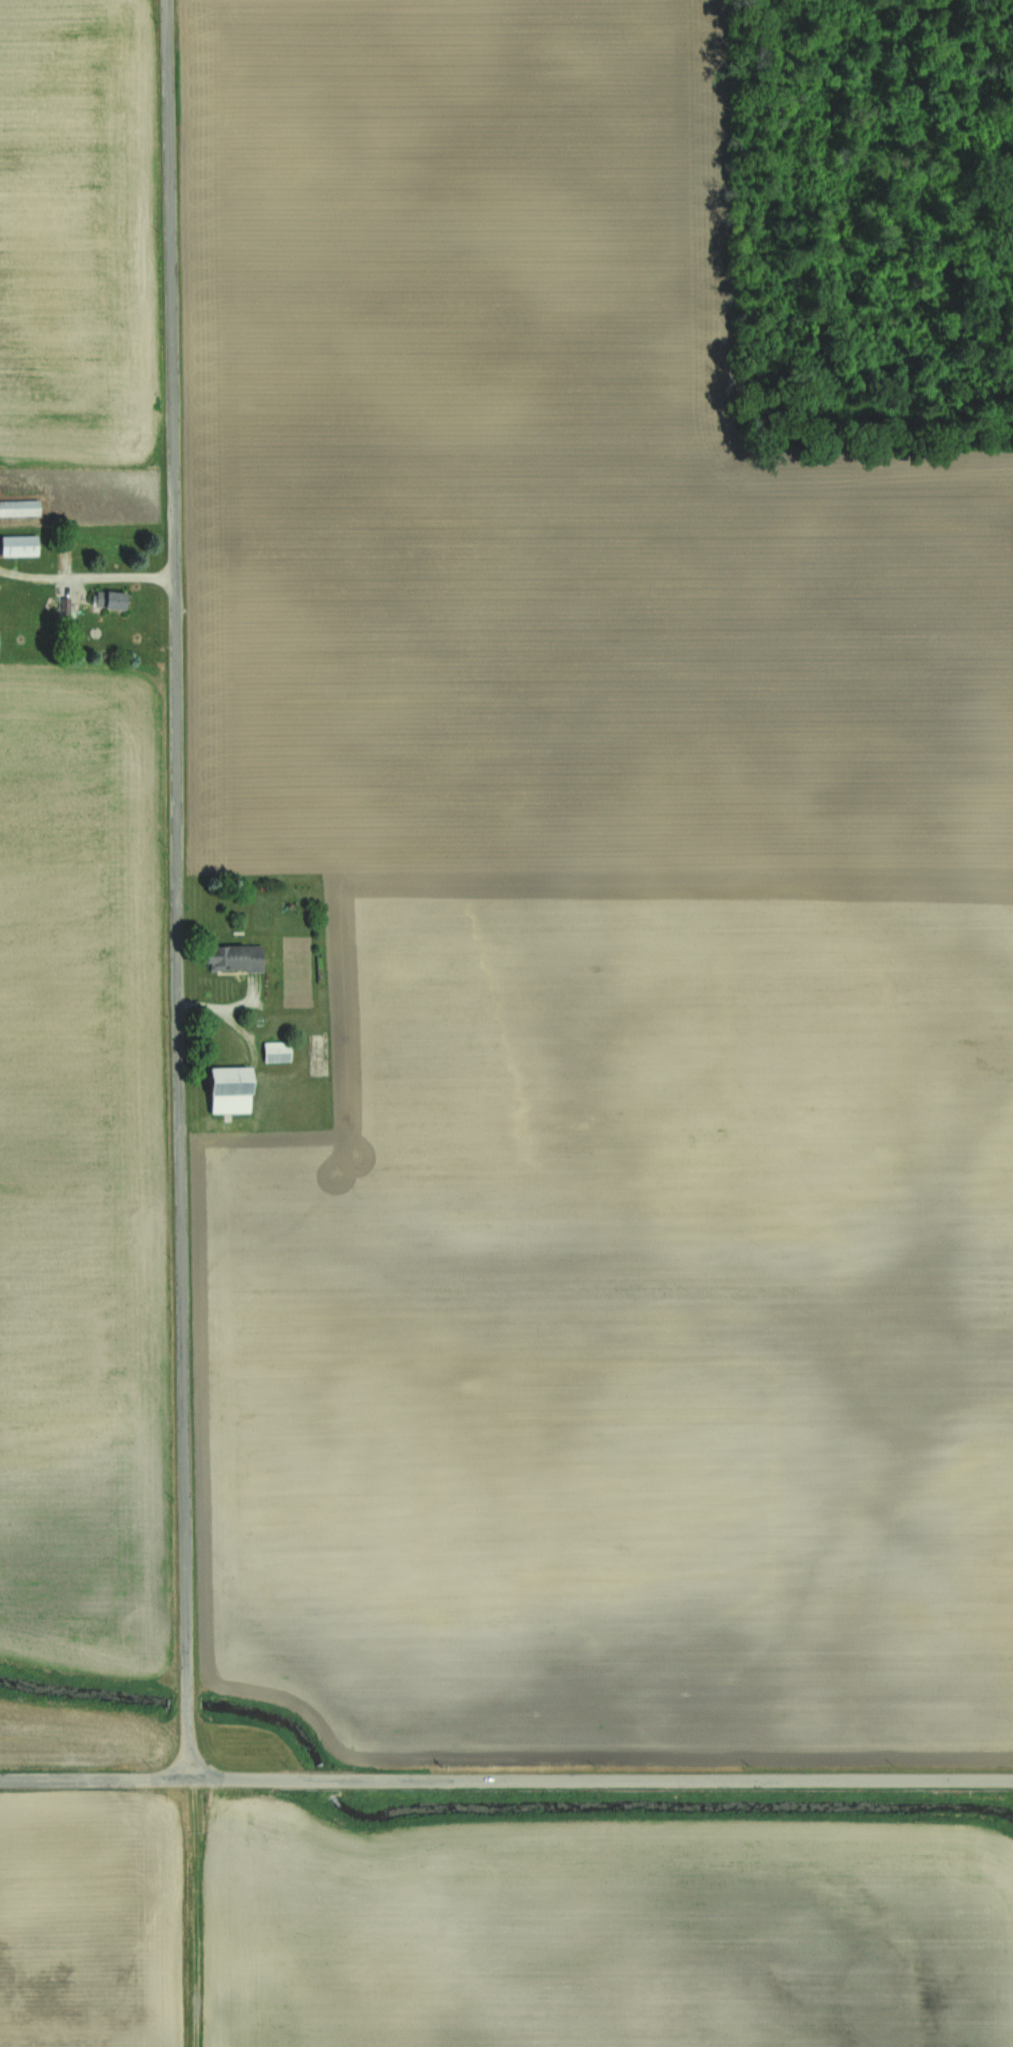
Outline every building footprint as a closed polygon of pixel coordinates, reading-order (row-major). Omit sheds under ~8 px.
[(0,500),(0,517),(41,517),(41,500),(0,500)] [(1,536),(1,557),(38,557),(38,536),(1,536)] [(97,611),(124,612),(125,592),(97,592),(97,611)] [(264,945),(206,945),(206,971),(264,971),(264,945)] [(292,1062),(292,1042),(265,1042),(265,1062),(292,1062)] [(209,1113),(250,1113),(250,1067),(209,1067),(209,1113)]
